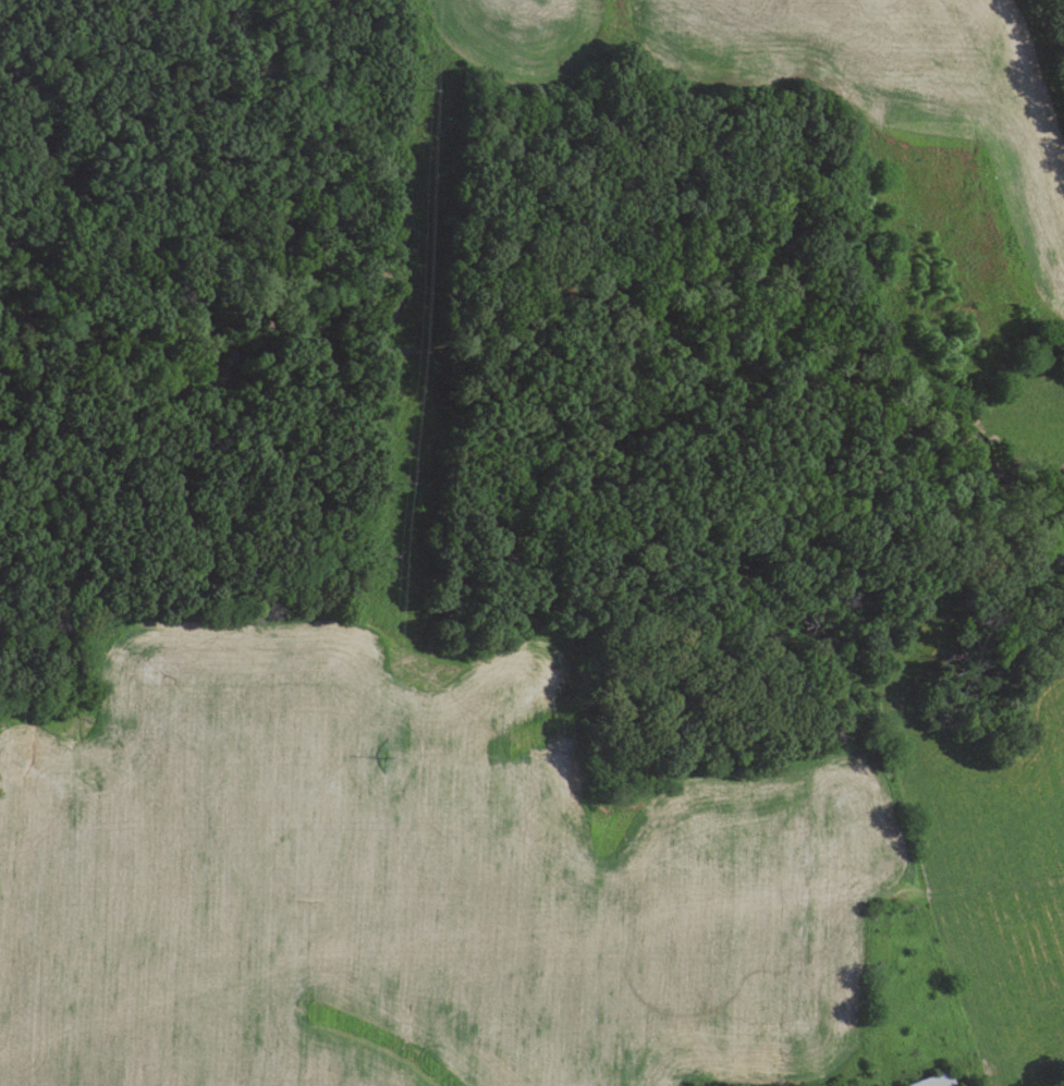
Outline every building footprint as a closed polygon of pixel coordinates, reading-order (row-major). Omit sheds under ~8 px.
[(947,1074),(909,1085),(951,1085),(947,1074)]
